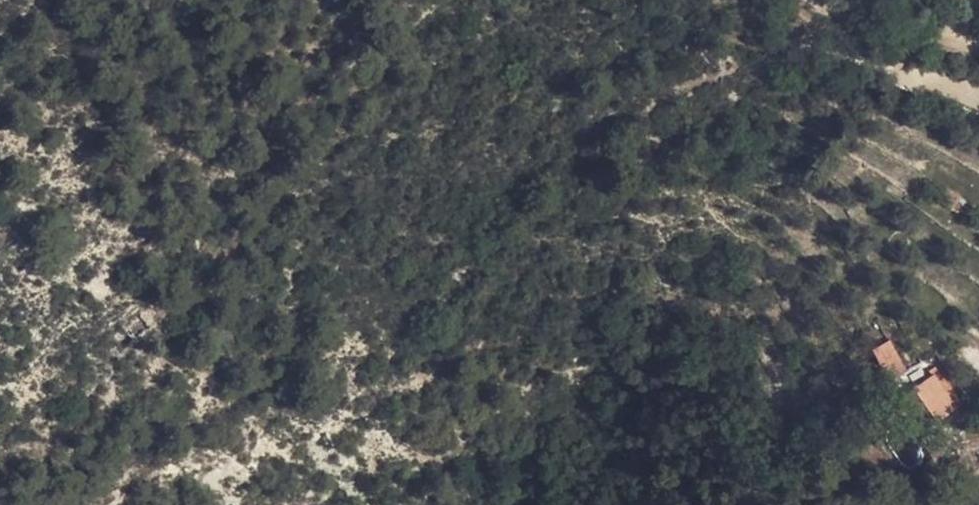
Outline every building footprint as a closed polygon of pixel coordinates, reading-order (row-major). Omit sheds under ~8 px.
[(888,380),(907,370),(890,339),(872,349),(888,380)] [(931,357),(916,370),(937,394),(950,383),(931,357)]
